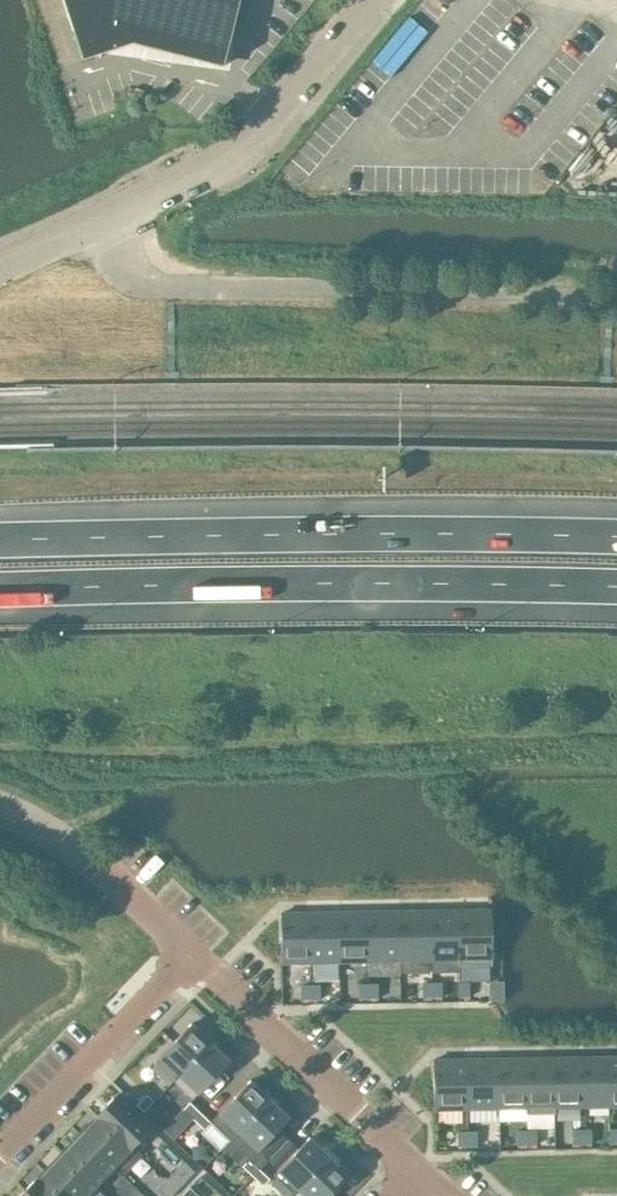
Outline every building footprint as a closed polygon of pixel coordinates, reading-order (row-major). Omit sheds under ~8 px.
[(82,60),(132,43),(222,66),(224,59),(239,0),(63,0),(82,60)] [(491,909),(458,910),(459,966),(492,965),(491,909)] [(432,961),(431,910),(399,911),(400,961),(432,961)] [(459,966),(458,910),(431,910),(432,961),(458,960),(458,966),(459,966)] [(368,962),(367,911),(338,912),(339,962),(368,962)] [(400,961),(399,911),(367,911),(368,962),(400,961)] [(310,963),(309,912),(280,913),(281,963),(310,963)] [(339,962),(338,912),(309,912),(310,963),(339,962)] [(460,997),(470,996),(469,982),(459,983),(460,997)] [(432,997),(432,983),(422,983),(422,997),(432,997)] [(442,983),(432,983),(432,997),(442,997),(442,983)] [(369,998),(368,984),(359,984),(359,998),(369,998)] [(378,984),(368,984),(369,998),(378,998),(378,984)] [(310,999),(310,985),(301,985),(301,999),(310,999)] [(320,985),(310,985),(310,999),(320,999),(320,985)] [(179,1075),(213,1040),(212,1039),(210,1041),(191,1023),(159,1056),(179,1075)] [(230,1061),(211,1043),(213,1040),(179,1075),(198,1094),(230,1061)] [(609,1107),(608,1056),(580,1057),(581,1107),(609,1107)] [(608,1056),(609,1107),(616,1107),(616,1056),(608,1056)] [(554,1114),(553,1057),(525,1058),(526,1114),(554,1114)] [(581,1107),(580,1057),(553,1057),(554,1114),(555,1114),(555,1108),(581,1107)] [(499,1109),(498,1058),(466,1059),(467,1109),(499,1109)] [(526,1114),(525,1058),(498,1058),(499,1109),(525,1108),(525,1114),(526,1114)] [(467,1109),(466,1059),(433,1059),(434,1110),(467,1109)] [(238,1132),(272,1097),(271,1096),(269,1098),(250,1080),(210,1122),(231,1141),(239,1133),(238,1132)] [(154,1101),(147,1094),(137,1105),(144,1111),(154,1101)] [(151,1128),(116,1095),(105,1106),(108,1109),(100,1117),(132,1148),(133,1147),(151,1128)] [(257,1151),(289,1118),(270,1099),(272,1097),(238,1132),(239,1133),(257,1151)] [(200,1112),(190,1102),(183,1109),(193,1119),(200,1112)] [(210,1122),(200,1112),(193,1119),(204,1129),(210,1122)] [(141,1155),(133,1147),(132,1148),(100,1117),(92,1125),(89,1123),(79,1133),(114,1167),(113,1167),(122,1175),(141,1155)] [(582,1144),(582,1130),(572,1130),(572,1144),(582,1144)] [(591,1130),(582,1130),(582,1144),(592,1144),(591,1130)] [(527,1145),(527,1131),(517,1131),(517,1145),(527,1145)] [(536,1131),(527,1131),(527,1145),(537,1144),(536,1131)] [(468,1146),(467,1132),(458,1132),(458,1146),(468,1146)] [(477,1132),(467,1132),(468,1146),(477,1146),(477,1132)] [(114,1167),(79,1133),(69,1144),(72,1147),(64,1155),(96,1185),(113,1167),(114,1167)] [(297,1189),(331,1154),(330,1153),(328,1155),(309,1137),(273,1174),(294,1194),(298,1190),(297,1189)] [(351,1172),(339,1161),(336,1163),(329,1156),(331,1154),(297,1189),(298,1190),(304,1195),(328,1195),(351,1172)] [(64,1155),(56,1163),(53,1160),(43,1171),(69,1195),(85,1195),(96,1185),(64,1155)] [(253,1176),(259,1169),(249,1159),(242,1166),(253,1176)] [(270,1179),(259,1169),(253,1176),(263,1186),(270,1179)] [(43,1171),(42,1172),(45,1174),(38,1182),(35,1179),(25,1190),(31,1195),(69,1195),(43,1171)] [(185,1182),(174,1172),(166,1180),(177,1191),(185,1182)] [(166,1180),(157,1188),(166,1195),(172,1195),(177,1191),(166,1180)] [(190,1187),(182,1195),(199,1195),(190,1187)]
